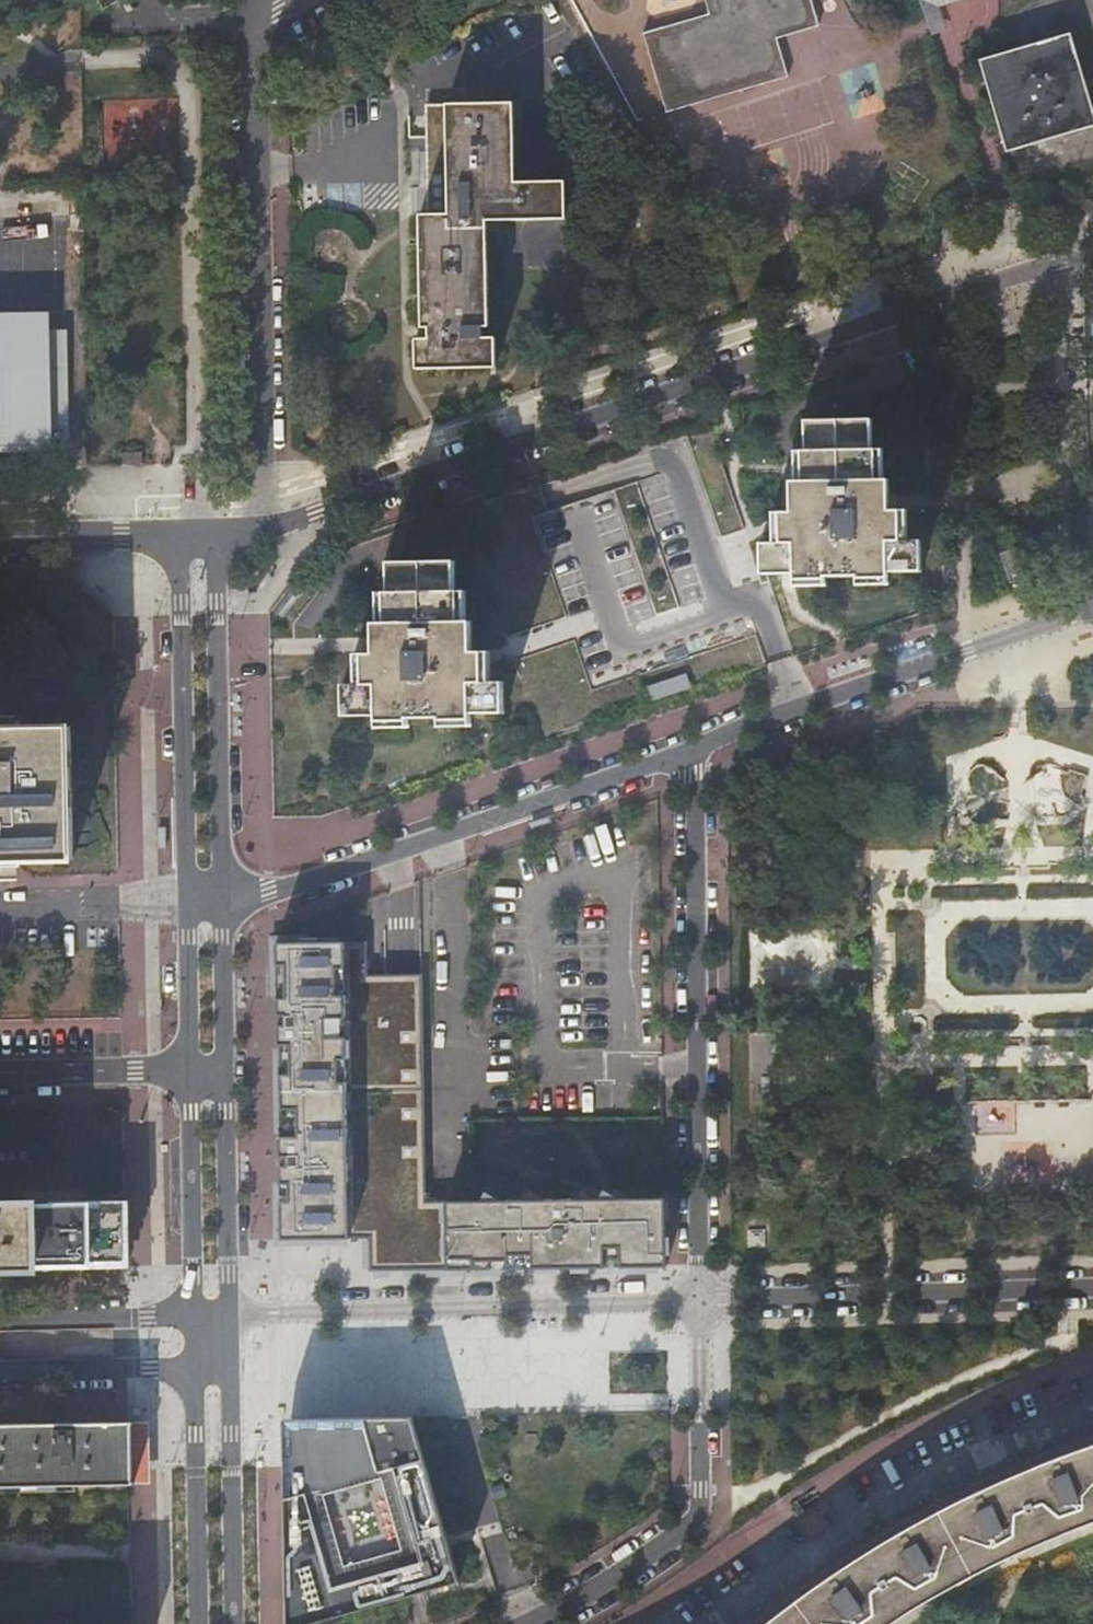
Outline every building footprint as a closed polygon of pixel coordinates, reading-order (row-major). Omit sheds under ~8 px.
[(774,36),(763,0),(704,0),(708,15),(641,36),(662,113),(785,76),(774,36)] [(774,36),(815,24),(808,0),(763,0),(774,36)] [(943,9),(978,0),(918,0),(928,37),(948,32),(943,9)] [(635,18),(639,34),(659,28),(655,13),(635,18)] [(784,40),(790,63),(824,54),(818,31),(784,40)] [(1004,152),(1092,125),(1092,120),(1067,33),(976,60),(1004,152)] [(452,367),(459,103),(420,104),(422,168),(442,168),(443,213),(423,213),(415,213),(416,325),(424,325),(424,338),(413,338),(412,367),(452,367)] [(506,103),(459,103),(452,367),(491,367),(492,336),(477,336),(477,325),(484,325),(483,220),(562,218),(561,182),(507,182),(506,103)] [(442,168),(422,168),(423,213),(443,213),(442,168)] [(49,435),(49,430),(67,430),(66,343),(48,344),(47,329),(47,327),(0,328),(0,445),(48,444),(49,435)] [(47,329),(48,344),(66,343),(67,430),(49,430),(49,435),(70,439),(69,329),(47,329)] [(892,481),(888,481),(880,482),(879,450),(875,450),(875,421),(809,422),(810,450),(806,450),(806,482),(799,483),(792,483),(792,512),(785,513),(786,543),(776,543),(764,544),(764,575),(797,575),(797,578),(827,578),(857,578),(892,577),(892,573),(923,573),(923,540),(911,540),(902,540),(902,512),(893,512),(892,481)] [(806,482),(806,450),(798,450),(799,483),(806,482)] [(880,482),(888,481),(887,450),(879,450),(880,482)] [(910,511),(902,512),(902,540),(911,540),(910,511)] [(786,543),(785,513),(776,513),(776,543),(786,543)] [(1030,545),(1002,554),(1011,584),(1039,575),(1030,545)] [(457,562),(446,563),(442,692),(346,698),(346,717),(380,716),(380,722),(411,722),(442,721),(475,720),(475,716),(507,715),(506,683),(493,684),(486,684),(485,653),(476,653),(475,624),(470,624),(463,624),(462,592),(458,592),(457,562)] [(442,692),(446,563),(394,564),(394,594),(390,594),(390,626),(383,626),(376,626),(377,655),(368,656),(369,687),(360,687),(346,688),(346,698),(442,692)] [(892,587),(892,577),(857,578),(857,587),(892,587)] [(827,587),(827,578),(797,578),(798,588),(827,587)] [(470,591),(462,592),(463,624),(470,624),(470,591)] [(390,626),(390,594),(382,594),(383,626),(390,626)] [(360,656),(360,687),(369,687),(368,656),(360,656)] [(642,691),(647,705),(693,689),(688,675),(642,691)] [(475,720),(442,721),(442,729),(475,728),(475,720)] [(411,722),(380,722),(380,731),(411,730),(411,722)] [(72,863),(72,730),(21,730),(21,723),(0,723),(0,864),(72,863)] [(367,943),(278,947),(283,1239),(371,1239),(371,1274),(662,1268),(664,1201),(427,1204),(422,979),(367,977),(367,943)] [(14,1268),(14,1269),(84,1268),(84,1266),(97,1266),(97,1259),(101,1259),(101,1245),(102,1245),(101,1222),(100,1222),(100,1209),(96,1209),(96,1203),(83,1203),(83,1202),(13,1203),(13,1204),(0,1204),(0,1268),(14,1268)] [(288,1623),(312,1623),(460,1584),(413,1418),(338,1419),(285,1472),(288,1623)] [(128,1483),(128,1482),(127,1482),(127,1474),(132,1474),(132,1432),(126,1432),(126,1422),(127,1422),(127,1421),(126,1421),(0,1423),(0,1486),(128,1483)] [(132,1424),(132,1432),(141,1432),(142,1473),(132,1474),(133,1481),(133,1482),(150,1482),(149,1421),(132,1421),(132,1424)] [(141,1432),(132,1432),(132,1474),(142,1473),(141,1432)] [(1081,1450),(1000,1482),(959,1501),(913,1526),(890,1540),(849,1566),(816,1589),(769,1623),(883,1623),(897,1614),(914,1603),(957,1579),(1000,1559),(1043,1540),(1082,1524),(1092,1520),(1092,1446),(1081,1450)]
